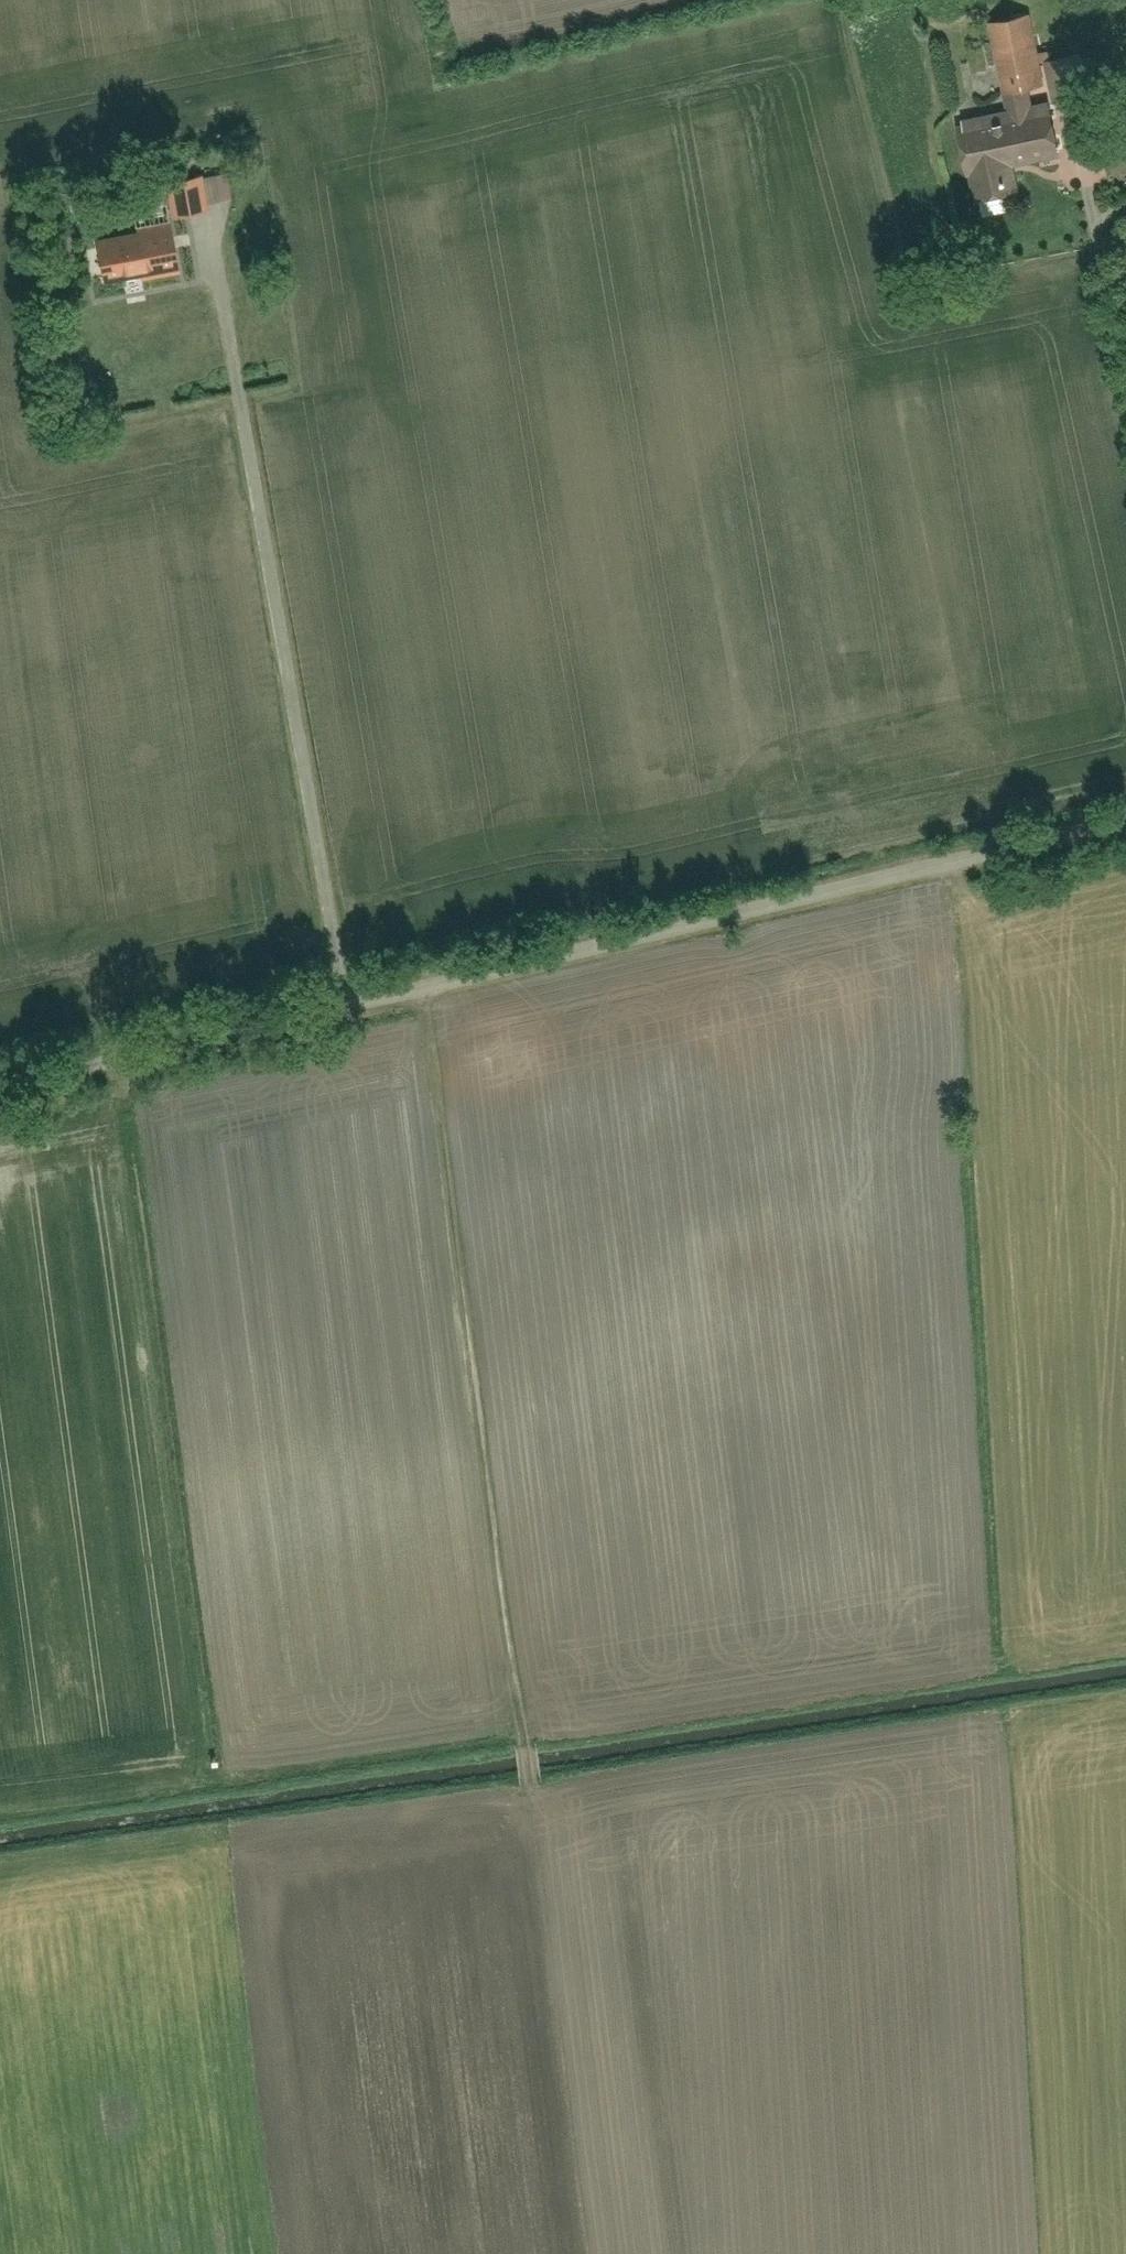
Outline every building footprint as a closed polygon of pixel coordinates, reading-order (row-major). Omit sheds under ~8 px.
[(1030,13),(990,21),(1010,119),(964,128),(980,206),(1022,197),(1017,169),(1064,159),(1054,110),(1033,114),(1027,83),(1043,80),(1030,13)] [(1053,103),(1093,95),(1085,50),(1045,58),(1053,103)] [(228,173),(206,176),(210,204),(232,200),(228,173)] [(206,176),(167,183),(173,218),(212,212),(210,204),(206,176)] [(99,238),(104,282),(181,272),(176,228),(99,238)]
